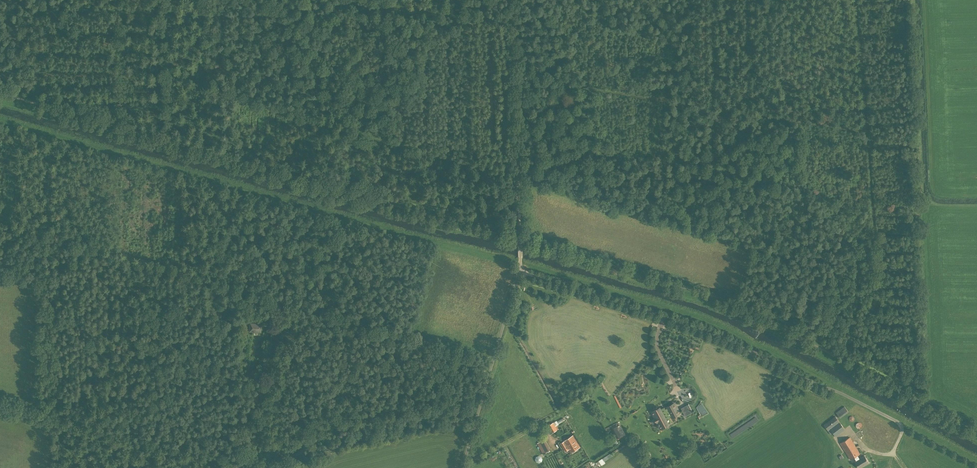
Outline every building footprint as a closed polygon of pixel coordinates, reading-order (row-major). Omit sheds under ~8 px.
[(261,330),(261,324),(261,323),(249,322),(249,332),(254,332),(254,333),(258,333),(261,333),(261,330)] [(702,415),(707,412),(703,403),(697,406),(702,415)] [(657,409),(653,412),(659,423),(658,424),(659,425),(660,425),(661,428),(666,425),(665,423),(667,422),(668,424),(672,422),(670,417),(672,415),(673,417),(677,414),(676,412),(679,411),(676,405),(673,406),(672,404),(667,407),(668,407),(665,409),(664,407),(660,409),(661,411),(659,412),(657,409)] [(840,418),(849,412),(844,406),(836,412),(840,418)] [(845,429),(835,416),(823,424),(831,434),(833,433),(836,436),(845,429)] [(732,438),(758,421),(756,417),(730,434),(732,438)] [(557,420),(553,422),(547,425),(552,433),(559,429),(556,425),(559,424),(557,420)] [(612,427),(618,439),(626,435),(625,434),(620,424),(620,425),(619,423),(612,427)] [(564,441),(560,443),(565,451),(569,449),(571,453),(580,447),(573,435),(564,441)] [(858,455),(860,454),(850,437),(840,443),(850,460),(854,457),(856,460),(855,461),(859,467),(869,463),(864,455),(859,458),(858,455)] [(537,443),(543,454),(550,450),(545,439),(537,443)] [(599,460),(602,465),(606,463),(605,461),(613,455),(612,452),(599,460)]
